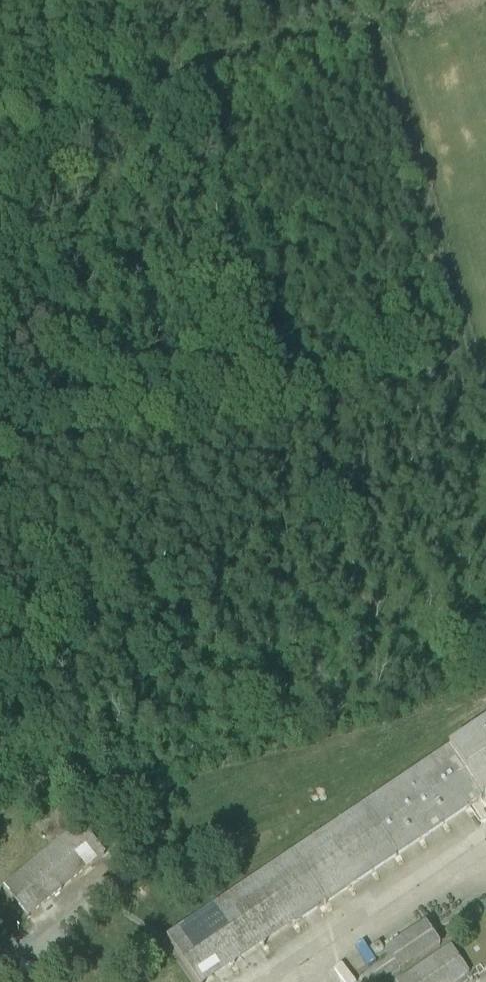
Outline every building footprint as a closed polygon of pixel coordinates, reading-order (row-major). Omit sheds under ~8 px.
[(261,878),(294,927),(485,797),(485,725),(261,878)] [(81,827),(4,891),(28,920),(105,856),(81,827)] [(168,941),(195,981),(212,981),(294,927),(261,878),(168,941)] [(426,926),(386,953),(400,973),(440,946),(426,926)] [(379,943),(370,949),(377,959),(386,953),(379,943)] [(399,981),(456,981),(469,973),(451,947),(399,981)]
